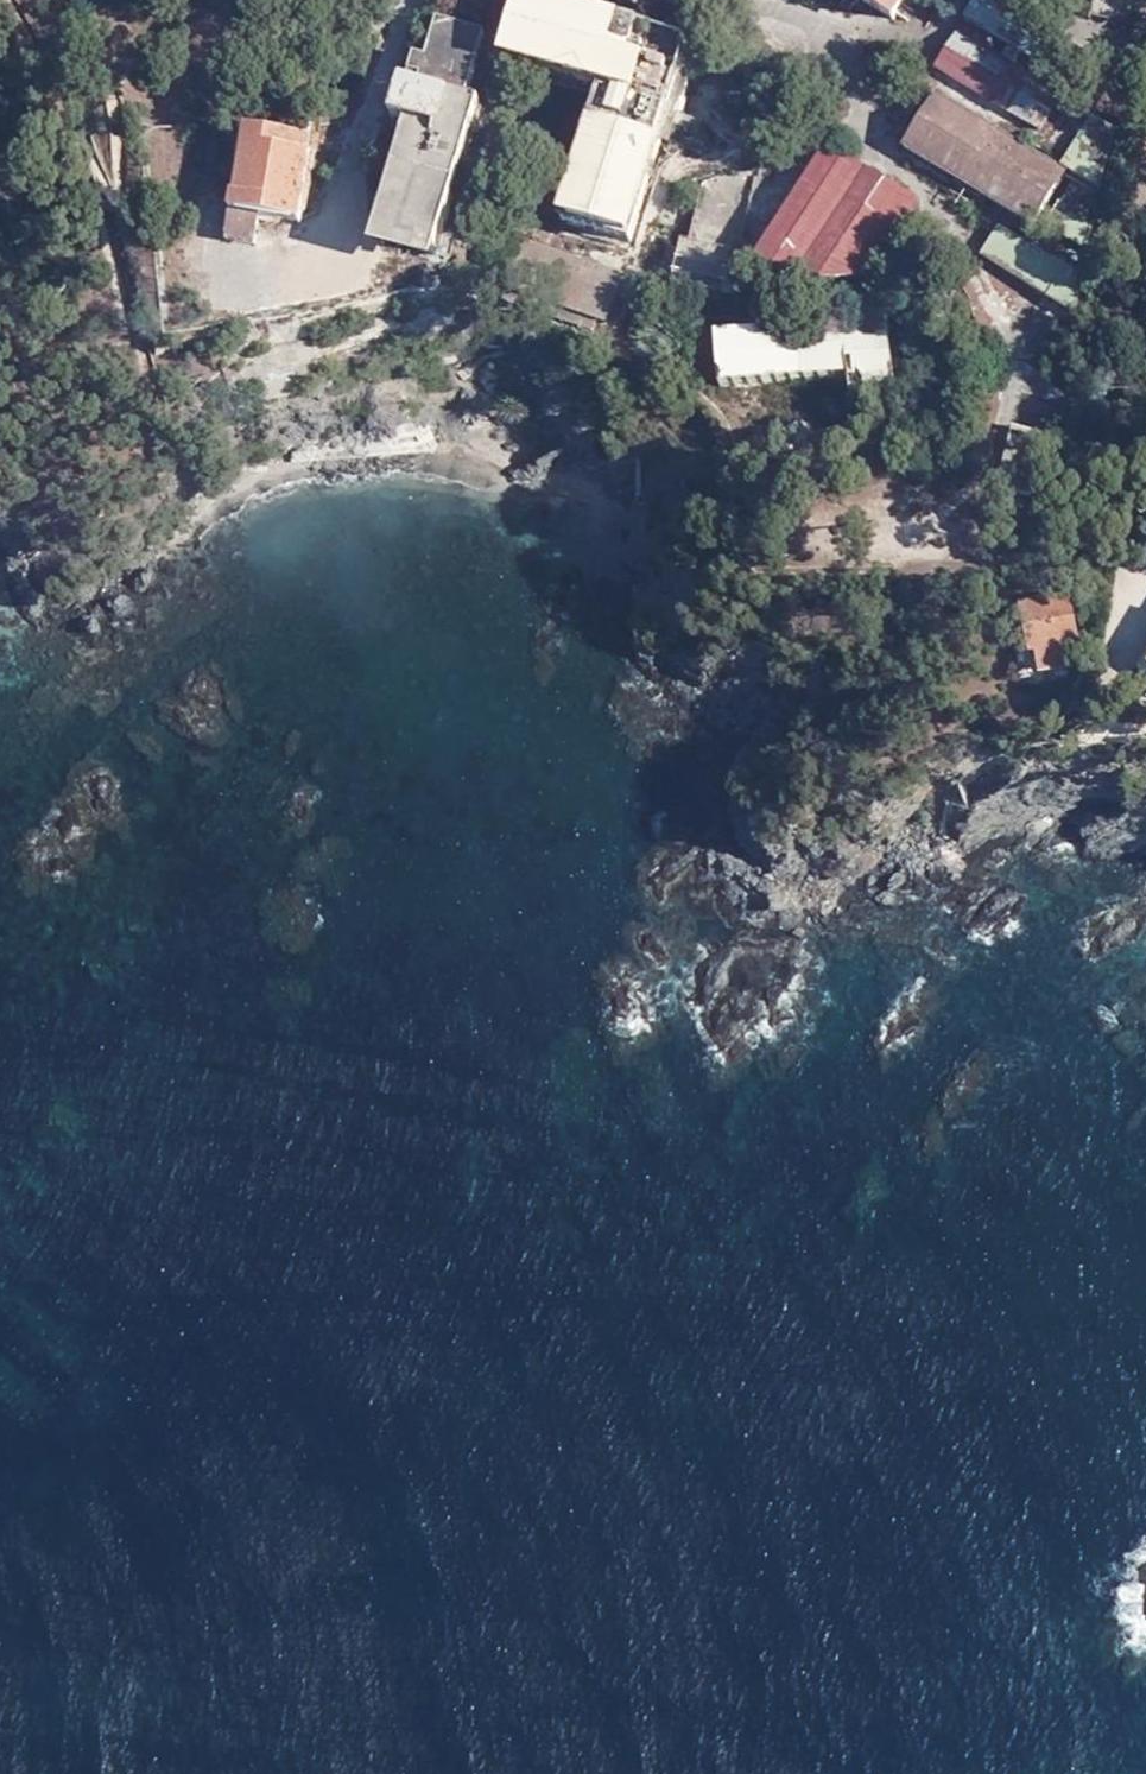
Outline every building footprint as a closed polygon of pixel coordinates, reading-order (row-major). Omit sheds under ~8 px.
[(857,0),(891,21),(904,0),(857,0)] [(1040,137),(1062,101),(1010,69),(1019,53),(1032,61),(1028,69),(1059,87),(1078,56),(990,3),(974,28),(1003,45),(998,54),(957,29),(932,71),(1040,137)] [(703,44),(530,4),(514,76),(616,98),(585,232),(655,248),(703,44)] [(500,38),(451,27),(441,66),(429,64),(422,92),(419,91),(410,130),(426,133),(426,134),(396,260),(458,276),(499,111),(484,106),(500,38)] [(1031,230),(1036,222),(1063,175),(930,95),(899,149),(953,181),(950,187),(972,200),(975,196),(1031,230)] [(1063,175),(1036,222),(1079,247),(1106,125),(1082,111),(1052,162),(1067,171),(1063,175)] [(286,137),(239,130),(227,201),(208,200),(205,217),(224,219),(221,244),(249,248),(249,244),(257,245),(261,219),(310,228),(313,212),(328,214),(336,160),(284,152),(286,137)] [(915,205),(822,147),(765,243),(758,239),(743,264),(823,287),(850,281),(871,278),(915,205)] [(1077,275),(990,222),(972,252),(1068,310),(1077,275)] [(487,288),(603,325),(620,273),(503,234),(488,285),(487,288)] [(688,246),(684,277),(727,281),(730,251),(688,246)] [(880,313),(703,331),(709,388),(723,387),(723,392),(765,388),(765,383),(886,369),(880,313)] [(1003,422),(988,484),(1021,492),(1038,431),(1003,422)] [(745,587),(750,579),(741,573),(736,580),(745,587)] [(1081,663),(1066,596),(1020,606),(1030,653),(1035,651),(1039,673),(1081,663)]
